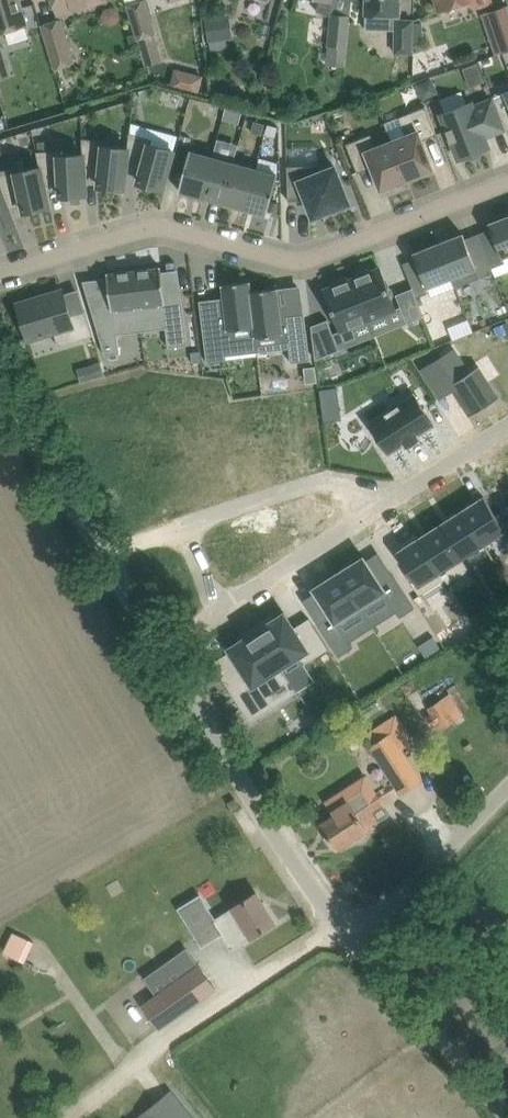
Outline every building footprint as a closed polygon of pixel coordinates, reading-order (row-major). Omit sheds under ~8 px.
[(28,24),(21,0),(0,0),(0,33),(28,24)] [(59,13),(103,0),(54,0),(59,13)] [(146,0),(143,0),(128,5),(142,51),(159,46),(155,33),(156,33),(146,0)] [(346,67),(351,15),(333,13),(337,0),(320,0),(317,11),(332,14),(328,65),(346,67)] [(390,29),(396,29),(396,52),(413,52),(413,41),(414,22),(414,19),(401,19),(401,0),(366,0),(366,14),(366,15),(384,16),(384,29),(390,29)] [(440,11),(471,0),(436,0),(440,11)] [(490,12),(503,52),(504,52),(507,50),(507,6),(490,12)] [(209,41),(210,41),(227,39),(223,15),(205,17),(209,41)] [(75,61),(62,19),(43,25),(55,67),(75,61)] [(423,22),(414,22),(413,41),(423,41),(423,22)] [(464,67),(471,85),(486,79),(478,61),(464,67)] [(199,94),(204,76),(175,68),(171,87),(199,94)] [(438,92),(432,77),(416,83),(422,98),(438,92)] [(490,146),(486,136),(485,133),(491,130),(492,134),(506,128),(494,98),(474,106),(472,102),(442,114),(459,159),(490,146)] [(227,104),(223,118),(240,122),(243,108),(227,104)] [(408,134),(392,140),(407,179),(434,169),(422,139),(437,133),(426,106),(401,116),(408,134)] [(253,117),(251,128),(263,131),(266,120),(253,117)] [(132,138),(137,140),(141,125),(132,123),(131,133),(132,133),(132,138)] [(142,169),(139,181),(164,188),(175,150),(137,140),(132,138),(132,133),(131,133),(130,148),(128,165),(142,169)] [(347,143),(358,172),(373,166),(382,189),(407,179),(392,140),(376,146),(371,133),(347,143)] [(194,147),(197,138),(182,134),(179,143),(194,147)] [(100,172),(99,184),(126,187),(128,165),(130,148),(84,144),(84,138),(83,138),(84,154),(85,154),(86,170),(100,172)] [(39,151),(51,150),(50,141),(38,141),(39,151)] [(60,182),(61,194),(87,193),(86,170),(85,154),(84,154),(39,157),(38,151),(37,151),(41,167),(42,167),(46,183),(60,182)] [(189,152),(179,191),(202,196),(211,158),(189,152)] [(211,158),(202,196),(224,201),(233,163),(211,158)] [(233,163),(224,201),(245,207),(255,168),(233,163)] [(332,209),(334,214),(349,208),(347,203),(350,202),(343,184),(329,190),(318,164),(288,165),(289,200),(307,200),(314,216),(332,209)] [(25,211),(51,205),(46,183),(42,167),(41,167),(0,176),(0,186),(2,186),(8,201),(22,198),(25,211)] [(255,168),(245,207),(268,212),(268,211),(271,200),(277,174),(255,168)] [(16,222),(8,201),(2,186),(0,186),(0,187),(0,229),(16,222)] [(279,203),(271,200),(268,211),(276,214),(279,203)] [(489,259),(492,267),(506,262),(503,256),(507,255),(507,211),(496,216),(498,220),(490,223),(492,228),(502,254),(489,259)] [(464,233),(439,243),(457,287),(494,272),(492,267),(489,259),(483,242),(469,247),(466,238),(464,233)] [(418,263),(406,268),(413,287),(417,297),(430,292),(428,286),(452,277),(456,287),(457,287),(439,243),(414,253),(416,258),(418,263)] [(162,266),(135,269),(140,315),(142,331),(140,315),(164,312),(166,328),(169,347),(188,344),(181,291),(165,293),(162,271),(162,266)] [(357,276),(353,278),(369,319),(397,308),(381,267),(371,271),(369,267),(356,273),(357,276)] [(111,299),(90,302),(106,354),(120,353),(118,334),(116,318),(140,315),(142,331),(140,315),(135,269),(108,273),(108,277),(111,299)] [(335,285),(325,289),(341,330),(342,330),(346,341),(357,337),(353,325),(369,319),(353,278),(349,280),(347,276),(334,281),(335,285)] [(224,297),(200,300),(208,361),(227,359),(227,355),(224,330),(254,326),(256,336),(258,351),(258,352),(256,336),(255,326),(250,280),(223,284),(224,297)] [(251,280),(250,280),(255,326),(256,336),(258,352),(259,352),(259,351),(257,336),(259,336),(288,332),(290,347),(292,362),(311,360),(304,303),(280,306),(278,287),(252,290),(251,280)] [(413,287),(397,294),(408,322),(425,316),(417,297),(413,287)] [(63,289),(17,303),(28,340),(55,332),(59,345),(94,335),(86,310),(71,314),(65,293),(63,289)] [(328,318),(312,325),(316,359),(340,349),(328,318)] [(201,361),(200,349),(190,350),(191,362),(201,361)] [(443,356),(423,368),(442,398),(455,390),(470,414),(499,396),(479,364),(457,378),(443,356)] [(98,361),(87,365),(92,379),(103,375),(98,361)] [(310,381),(319,380),(317,368),(308,369),(310,381)] [(338,387),(321,389),(323,403),(339,401),(338,387)] [(415,394),(370,422),(390,453),(405,443),(407,446),(420,437),(418,435),(435,425),(415,394)] [(485,496),(463,510),(485,544),(506,530),(485,496)] [(455,515),(441,523),(463,557),(485,544),(463,510),(455,515)] [(441,523),(420,537),(441,571),(463,557),(441,523)] [(420,537),(398,551),(419,585),(441,571),(420,537)] [(365,557),(340,572),(364,611),(388,596),(401,617),(415,608),(394,574),(381,582),(365,557)] [(340,572),(315,588),(331,614),(318,622),(339,656),(354,647),(341,626),(364,611),(340,572)] [(256,625),(283,667),(299,657),(304,664),(329,648),(310,618),(295,627),(285,612),(276,618),(273,615),(256,625)] [(283,667),(256,625),(239,636),(242,640),(229,648),(245,672),(229,682),(252,719),(274,705),(265,691),(289,676),(283,667)] [(443,647),(436,636),(421,645),(428,656),(443,647)] [(431,708),(433,711),(426,716),(433,727),(440,722),(442,726),(462,713),(451,695),(431,708)] [(368,732),(375,744),(372,746),(402,793),(422,779),(401,747),(414,739),(397,713),(368,732)] [(367,827),(379,820),(373,811),(384,803),(376,790),(353,805),(347,795),(330,806),(336,815),(323,824),(329,835),(326,837),(333,846),(336,844),(338,848),(355,837),(357,840),(367,834),(365,830),(367,829),(367,827)] [(257,892),(213,919),(231,949),(252,936),(252,937),(276,922),(257,892)] [(35,942),(16,933),(7,954),(26,962),(35,942)] [(162,1030),(219,991),(205,970),(148,1009),(162,1030)] [(171,1093),(144,1115),(141,1117),(192,1117),(171,1093)]
